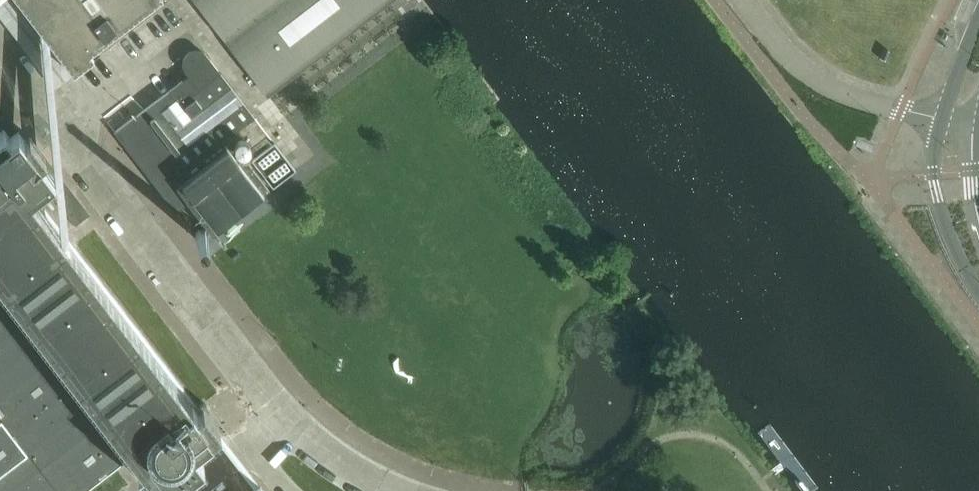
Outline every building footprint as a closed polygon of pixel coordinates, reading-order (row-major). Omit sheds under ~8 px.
[(60,51),(66,59),(72,67),(76,72),(101,53),(97,48),(160,0),(21,0),(60,51)] [(267,93),(388,0),(195,0),(267,93)] [(231,138),(230,138),(230,137),(256,118),(221,73),(220,73),(207,55),(205,54),(204,52),(202,51),(200,51),(197,50),(195,50),(193,51),(191,51),(189,53),(187,54),(186,56),(185,58),(184,60),(183,62),(183,64),(184,66),(185,68),(186,70),(189,75),(115,132),(176,212),(189,202),(207,226),(212,232),(214,234),(270,191),(244,158),(239,163),(229,150),(233,146),(233,145),(234,144),(234,142),(233,140),(232,139),(231,138)] [(117,127),(144,107),(135,95),(108,115),(117,127)] [(124,461),(134,474),(138,471),(149,485),(152,483),(158,490),(168,490),(204,463),(194,450),(212,436),(214,434),(219,430),(220,429),(207,412),(211,409),(207,405),(206,404),(205,404),(204,404),(204,403),(203,403),(203,404),(202,404),(201,404),(201,405),(200,405),(199,406),(199,407),(195,402),(43,204),(53,196),(76,226),(90,215),(30,137),(26,140),(25,140),(19,131),(11,138),(4,129),(0,132),(0,490),(85,490),(124,461)]
